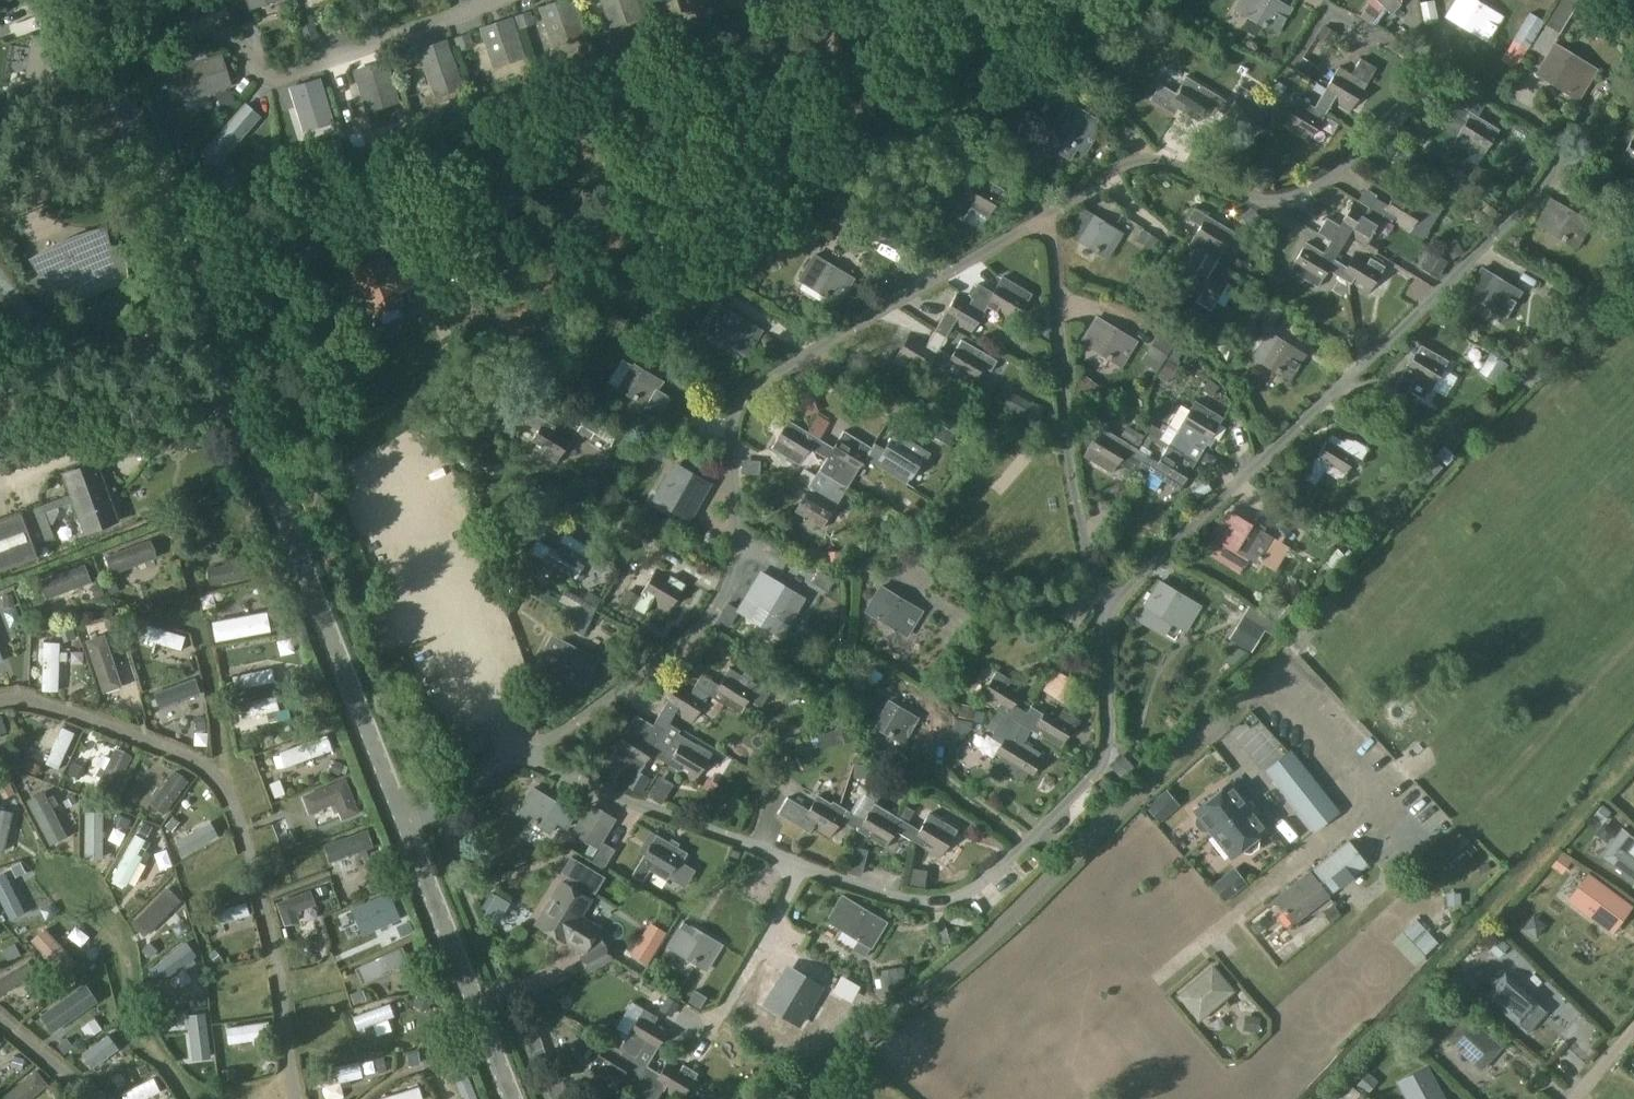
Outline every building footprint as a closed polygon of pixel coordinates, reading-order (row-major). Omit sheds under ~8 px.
[(182,23),(224,10),(221,0),(174,0),(182,23)] [(574,0),(562,0),(539,8),(553,49),(587,37),(574,0)] [(638,0),(601,0),(611,29),(644,18),(638,0)] [(1259,33),(1262,27),(1278,36),(1294,9),(1279,0),(1256,0),(1247,17),(1244,24),(1259,33)] [(1418,2),(1431,14),(1444,0),(1420,0),(1418,2)] [(1476,0),(1454,0),(1445,16),(1488,43),(1503,17),(1476,0)] [(1546,26),(1533,49),(1547,57),(1536,74),(1579,101),(1598,69),(1554,43),(1556,40),(1567,47),(1575,33),(1564,27),(1578,4),(1577,3),(1579,0),(1561,0),(1546,26)] [(1431,16),(1414,19),(1418,42),(1435,39),(1431,16)] [(1541,21),(1534,16),(1520,39),(1502,66),(1512,72),(1529,45),(1528,44),(1541,21)] [(520,48),(510,18),(480,28),(490,58),(520,48)] [(951,37),(957,27),(948,22),(942,32),(951,37)] [(444,41),(419,50),(424,64),(426,64),(433,87),(455,80),(449,62),(451,62),(444,41)] [(223,55),(187,65),(197,99),(232,89),(223,55)] [(1315,108),(1326,114),(1334,100),(1352,110),(1378,66),(1364,57),(1353,75),(1339,67),(1315,108)] [(354,70),(367,113),(401,102),(388,60),(354,70)] [(1210,105),(1217,94),(1186,76),(1183,82),(1186,83),(1179,96),(1161,83),(1154,94),(1198,122),(1210,105)] [(321,79),(289,89),(299,119),(330,110),(321,79)] [(1254,131),(1264,113),(1271,102),(1241,85),(1238,90),(1241,92),(1234,104),(1217,94),(1210,105),(1254,131)] [(1326,114),(1315,108),(1298,98),(1289,113),(1271,102),(1264,113),(1310,140),(1326,114)] [(1500,129),(1455,102),(1448,112),(1465,123),(1455,138),(1483,156),(1500,129)] [(245,104),(211,144),(224,156),(259,117),(245,104)] [(1101,128),(1071,110),(1055,136),(1086,155),(1101,128)] [(1623,153),(1633,160),(1633,136),(1623,153)] [(988,218),(1005,190),(977,173),(953,214),(963,221),(971,208),(988,218)] [(1353,206),(1381,223),(1383,219),(1409,235),(1427,206),(1412,197),(1411,199),(1398,191),(1388,206),(1375,199),(1368,210),(1355,202),(1353,206)] [(1577,249),(1592,222),(1561,204),(1546,231),(1577,249)] [(1366,247),(1381,223),(1353,206),(1328,247),(1339,253),(1349,237),(1366,247)] [(1194,208),(1187,218),(1200,226),(1190,244),(1207,254),(1205,256),(1216,263),(1235,232),(1194,208)] [(1125,234),(1095,215),(1078,242),(1110,260),(1125,234)] [(40,273),(25,282),(45,304),(49,306),(57,301),(59,305),(60,304),(115,281),(116,281),(116,279),(128,277),(125,243),(108,247),(105,235),(91,239),(76,244),(62,250),(48,257),(35,264),(40,273)] [(1339,253),(1328,247),(1324,253),(1307,243),(1290,270),(1304,279),(1305,277),(1319,286),(1328,270),(1335,259),(1339,253)] [(1335,259),(1328,270),(1351,285),(1354,280),(1371,291),(1385,266),(1371,258),(1370,260),(1356,252),(1347,266),(1335,259)] [(1183,293),(1211,310),(1224,288),(1207,278),(1216,263),(1205,256),(1183,293)] [(403,265),(388,271),(382,257),(352,270),(364,297),(367,296),(375,316),(389,310),(394,320),(406,315),(402,304),(399,296),(413,290),(408,276),(403,265)] [(840,306),(855,278),(824,260),(808,287),(840,306)] [(1507,318),(1522,292),(1492,273),(1476,299),(1507,318)] [(1015,323),(1031,294),(1005,279),(995,296),(979,287),(972,299),(987,307),(988,306),(1015,323)] [(987,307),(972,299),(958,291),(935,333),(945,339),(958,318),(976,329),(987,307)] [(1284,329),(1291,316),(1270,303),(1263,316),(1284,329)] [(706,330),(746,357),(764,331),(723,304),(706,330)] [(1122,367),(1138,341),(1107,322),(1091,349),(1122,367)] [(945,339),(935,333),(932,339),(915,329),(894,360),(923,378),(933,360),(939,349),(945,339)] [(1291,382),(1308,355),(1276,335),(1260,362),(1291,382)] [(939,349),(933,360),(973,384),(992,356),(961,341),(952,356),(939,349)] [(1436,382),(1449,362),(1421,345),(1394,389),(1408,398),(1412,392),(1423,399),(1435,381),(1436,382)] [(642,416),(655,424),(670,399),(658,392),(664,382),(633,363),(617,389),(648,407),(642,416)] [(1447,386),(1433,407),(1446,415),(1460,394),(1447,386)] [(1169,444),(1197,461),(1223,417),(1195,401),(1169,444)] [(558,460),(576,430),(536,406),(529,417),(542,425),(531,443),(558,460)] [(820,438),(808,430),(789,420),(771,447),(800,465),(810,447),(827,457),(833,446),(820,438)] [(1113,470),(1122,456),(1143,469),(1150,456),(1100,426),(1084,455),(1113,470)] [(865,458),(871,447),(843,430),(833,446),(827,457),(827,458),(820,471),(847,487),(865,458)] [(1346,438),(1344,441),(1331,433),(1304,479),(1315,485),(1323,470),(1342,480),(1353,461),(1360,465),(1369,448),(1356,440),(1346,438)] [(871,447),(865,458),(905,484),(922,455),(892,439),(883,455),(871,447)] [(1150,473),(1180,490),(1197,461),(1169,444),(1150,473)] [(117,521),(95,462),(65,473),(73,495),(42,507),(45,515),(76,504),(87,533),(117,521)] [(659,493),(690,512),(704,484),(674,466),(659,493)] [(823,527),(847,487),(820,471),(796,511),(823,527)] [(37,555),(34,545),(54,538),(42,507),(21,513),(0,521),(0,568),(37,555)] [(1257,563),(1273,537),(1242,518),(1225,544),(1257,563)] [(593,549),(578,540),(573,549),(559,543),(555,550),(537,540),(530,551),(560,567),(558,569),(575,579),(593,549)] [(381,550),(360,556),(363,566),(384,560),(381,550)] [(669,613),(685,585),(658,568),(634,608),(644,614),(651,603),(669,613)] [(790,626),(806,599),(773,579),(757,605),(790,626)] [(1185,633),(1202,606),(1159,580),(1142,606),(1185,633)] [(908,637),(924,611),(881,585),(865,612),(908,637)] [(89,602),(86,591),(62,598),(59,588),(39,593),(45,614),(89,602)] [(216,640),(268,630),(265,613),(213,622),(216,640)] [(1234,641),(1251,651),(1265,629),(1248,618),(1234,641)] [(103,693),(121,687),(104,635),(86,641),(103,693)] [(179,667),(183,655),(147,642),(143,655),(179,667)] [(599,659),(567,642),(552,668),(585,686),(599,659)] [(1633,676),(1633,658),(1631,656),(1622,667),(1633,676)] [(694,687),(709,695),(741,713),(749,699),(763,706),(772,690),(758,682),(757,684),(729,668),(719,684),(702,674),(694,687)] [(1020,722),(1037,695),(1011,679),(997,670),(980,698),(1020,722)] [(709,695),(694,687),(681,679),(656,720),(668,726),(669,724),(675,714),(693,724),(709,695)] [(266,685),(232,694),(235,706),(269,698),(266,685)] [(1037,695),(1020,722),(995,763),(1024,780),(1040,758),(1022,747),(1032,730),(1060,747),(1077,719),(1037,695)] [(190,698),(154,711),(159,724),(195,711),(190,698)] [(904,745),(920,718),(889,699),(873,726),(904,745)] [(280,730),(276,712),(244,720),(248,737),(280,730)] [(668,726),(656,720),(653,725),(636,715),(613,755),(642,770),(651,754),(668,726)] [(668,726),(651,754),(666,762),(665,764),(676,770),(682,765),(699,775),(712,752),(683,736),(681,740),(677,738),(681,731),(669,724),(668,726)] [(62,788),(72,748),(57,745),(48,785),(62,788)] [(886,765),(891,755),(874,745),(869,755),(886,765)] [(112,792),(130,756),(116,749),(105,770),(100,767),(97,775),(101,777),(98,784),(112,792)] [(1290,750),(1264,770),(1313,832),(1339,811),(1290,750)] [(284,784),(332,768),(326,752),(278,769),(284,784)] [(335,802),(342,818),(358,811),(345,780),(304,796),(310,812),(335,802)] [(1244,794),(1242,796),(1229,780),(1192,810),(1197,817),(1195,818),(1194,824),(1200,831),(1207,832),(1208,831),(1231,860),(1242,850),(1244,852),(1250,853),(1257,848),(1258,841),(1256,839),(1269,830),(1257,815),(1259,813),(1244,794)] [(566,827),(575,813),(533,788),(518,813),(550,832),(556,821),(566,827)] [(841,820),(847,809),(819,793),(809,810),(788,797),(779,813),(810,831),(813,828),(831,838),(841,820)] [(598,849),(616,819),(589,802),(571,832),(598,849)] [(885,848),(897,830),(903,820),(874,803),(865,820),(847,809),(841,820),(885,848)] [(903,820),(897,830),(943,859),(959,830),(929,812),(919,830),(903,820)] [(1633,841),(1633,838),(1621,828),(1600,856),(1633,881),(1633,879),(1633,859),(1625,853),(1633,841)] [(325,845),(330,860),(358,851),(359,856),(370,852),(368,847),(374,845),(368,830),(325,845)] [(667,880),(685,851),(656,834),(632,875),(643,882),(650,870),(667,880)] [(180,849),(183,863),(223,851),(219,837),(180,849)] [(1313,869),(1331,893),(1366,865),(1347,842),(1313,869)] [(1461,873),(1452,883),(1472,902),(1491,880),(1462,854),(1452,865),(1461,873)] [(564,882),(538,924),(566,941),(567,939),(587,951),(587,950),(589,954),(583,957),(590,970),(613,958),(606,945),(598,931),(601,928),(582,916),(592,899),(588,897),(592,891),(595,893),(605,877),(580,862),(571,877),(567,884),(564,882)] [(1233,868),(1211,885),(1224,902),(1246,884),(1233,868)] [(1327,895),(1331,893),(1313,869),(1309,872),(1309,871),(1274,899),(1293,923),(1328,896),(1327,895)] [(1566,901),(1602,927),(1623,899),(1587,873),(1566,901)] [(18,906),(15,889),(0,892),(0,909),(18,906)] [(295,911),(315,903),(311,891),(278,903),(285,924),(298,919),(295,911)] [(865,959),(887,922),(842,895),(826,921),(860,942),(853,952),(865,959)] [(176,917),(141,934),(147,948),(183,930),(176,917)] [(708,972),(724,945),(682,920),(666,947),(708,972)] [(10,933),(13,948),(59,940),(56,924),(10,933)] [(1177,956),(1191,945),(1183,934),(1169,944),(1177,956)] [(150,968),(159,980),(184,963),(186,967),(194,961),(191,957),(195,955),(187,942),(150,968)] [(1212,965),(1176,996),(1198,1022),(1234,990),(1212,965)] [(1484,995),(1515,1023),(1535,1001),(1504,972),(1484,995)] [(222,1004),(262,998),(260,984),(220,990),(222,1004)] [(93,1002),(79,1008),(90,1036),(103,1031),(93,1002)] [(643,1008),(620,1047),(625,1050),(622,1055),(645,1068),(646,1069),(648,1066),(672,1025),(643,1008)] [(1466,1015),(1445,1037),(1480,1070),(1501,1048),(1466,1015)] [(384,1020),(352,1035),(358,1049),(373,1043),(378,1053),(395,1045),(384,1020)] [(73,1046),(66,1038),(57,1045),(64,1053),(73,1046)] [(252,1042),(231,1044),(232,1057),(254,1055),(252,1042)] [(625,1050),(620,1047),(618,1050),(616,1052),(605,1046),(591,1069),(619,1085),(627,1068),(640,1076),(645,1068),(622,1055),(625,1050)] [(78,1070),(84,1082),(115,1067),(109,1055),(78,1070)] [(651,1083),(678,1098),(683,1098),(698,1073),(669,1056),(659,1073),(648,1066),(646,1069),(640,1076),(651,1083)] [(1564,1097),(1582,1079),(1568,1064),(1549,1081),(1564,1097)] [(1396,1082),(1406,1098),(1444,1098),(1427,1066),(1396,1082)] [(651,1083),(640,1076),(626,1098),(641,1098),(651,1083)] [(1235,1088),(1225,1098),(1248,1098),(1235,1088)] [(17,1098),(42,1098),(38,1091),(17,1098)]
